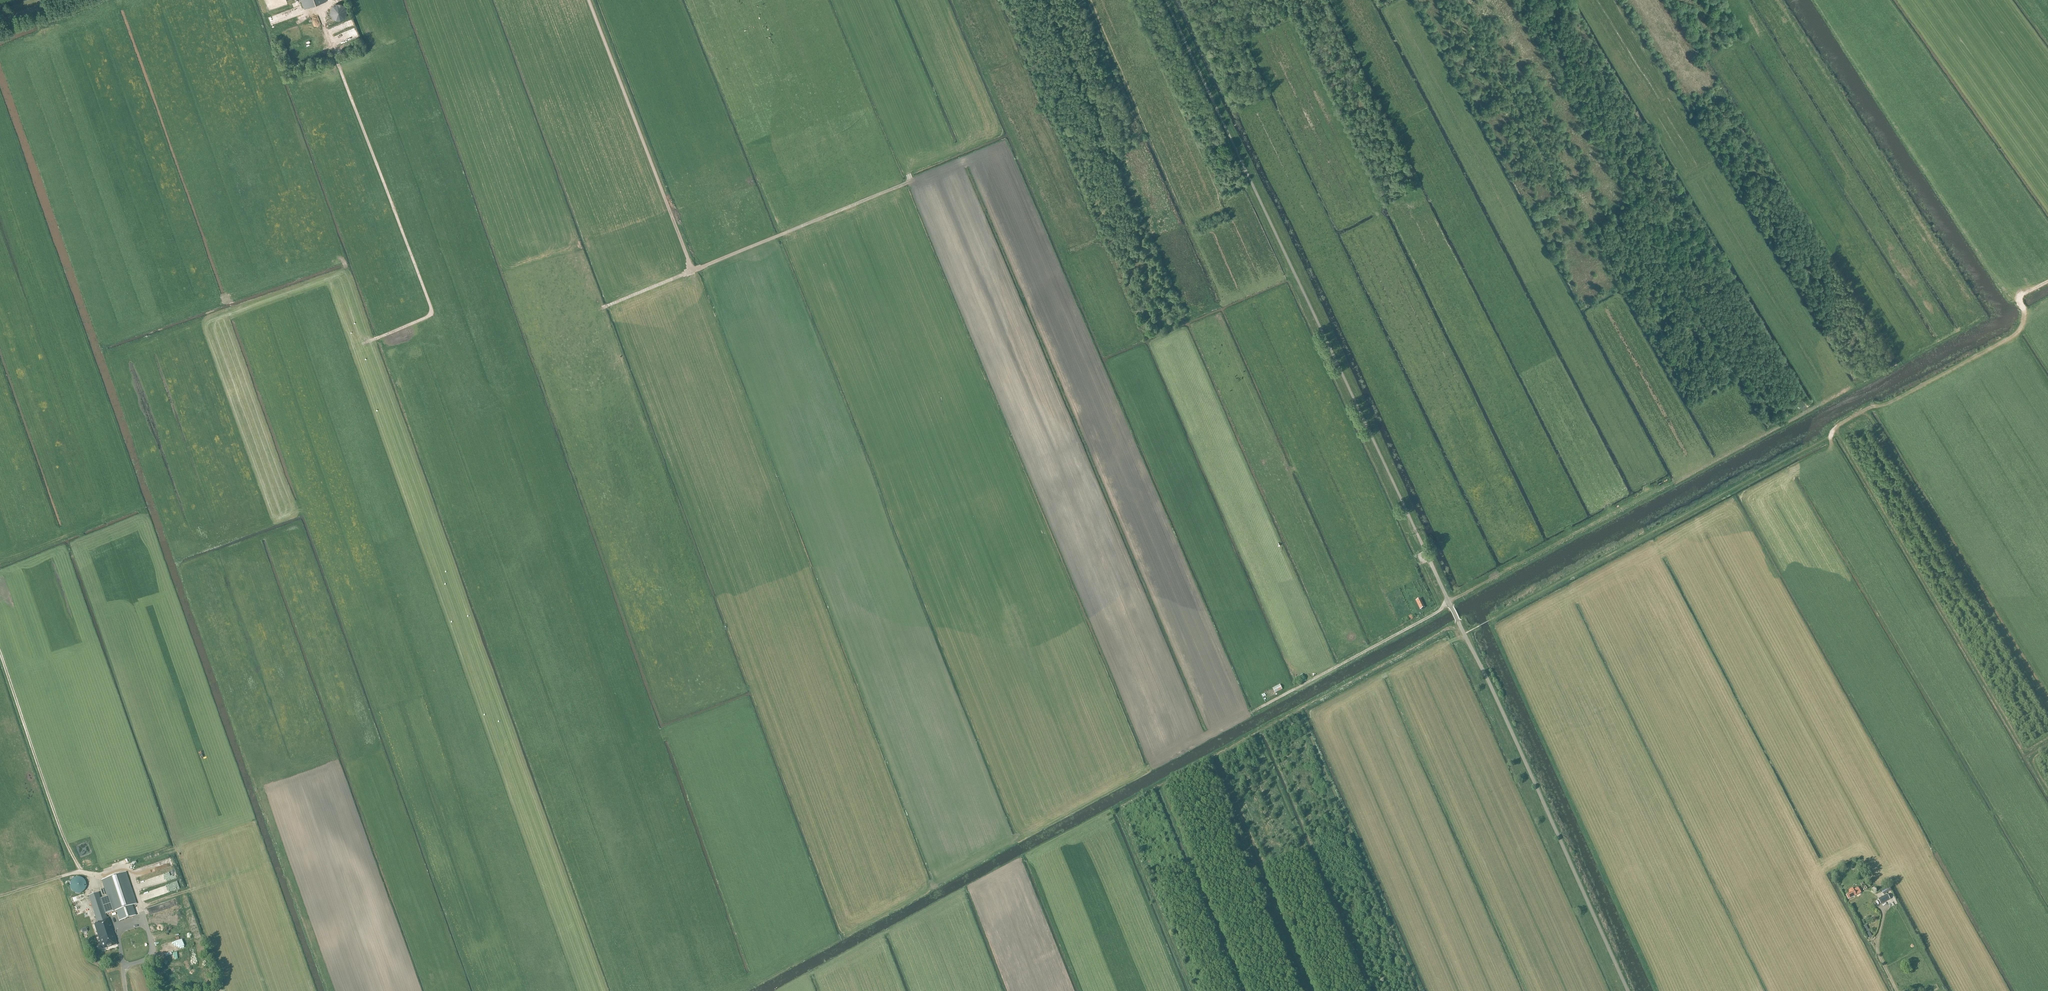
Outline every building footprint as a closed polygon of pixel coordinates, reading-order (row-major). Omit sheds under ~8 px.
[(328,0),(301,0),(305,9),(328,0)] [(343,6),(342,6),(341,6),(340,5),(339,5),(338,5),(337,5),(337,6),(336,6),(335,6),(335,7),(334,7),(334,8),(333,8),(333,9),(332,10),(332,11),(332,12),(332,13),(332,14),(333,14),(333,15),(333,16),(334,16),(334,17),(335,17),(336,18),(337,18),(338,18),(338,19),(339,19),(340,19),(340,18),(341,18),(342,18),(342,17),(343,17),(344,17),(344,16),(345,15),(345,14),(345,13),(346,12),(346,11),(345,11),(345,10),(345,9),(345,8),(344,8),(344,7),(343,7),(343,6)] [(300,61),(305,59),(302,51),(297,53),(300,61)] [(1421,598),(1416,601),(1421,610),(1425,608),(1421,598)] [(1275,693),(1282,689),(1280,685),(1273,689),(1275,693)] [(102,949),(117,945),(112,930),(111,930),(109,927),(111,926),(108,918),(107,918),(106,914),(117,910),(120,920),(135,915),(132,905),(136,904),(125,872),(102,880),(107,896),(100,899),(98,892),(88,896),(97,923),(94,924),(102,949)] [(73,892),(74,893),(75,893),(76,893),(77,894),(78,894),(79,894),(80,893),(81,893),(82,892),(83,892),(83,891),(84,891),(85,890),(85,889),(86,888),(86,887),(86,886),(86,885),(86,884),(86,883),(85,882),(85,881),(84,880),(83,879),(82,878),(81,878),(80,877),(79,877),(78,877),(77,877),(76,878),(75,878),(74,878),(74,879),(73,879),(72,880),(71,881),(70,882),(70,883),(70,884),(70,885),(70,886),(70,887),(70,888),(71,889),(71,890),(72,891),(73,892)] [(1850,894),(1846,895),(1849,899),(1857,895),(1861,893),(1858,887),(1855,889),(1856,892),(1855,892),(1853,888),(1848,891),(1850,894)] [(1888,895),(1879,900),(1881,904),(1890,899),(1888,895)]
